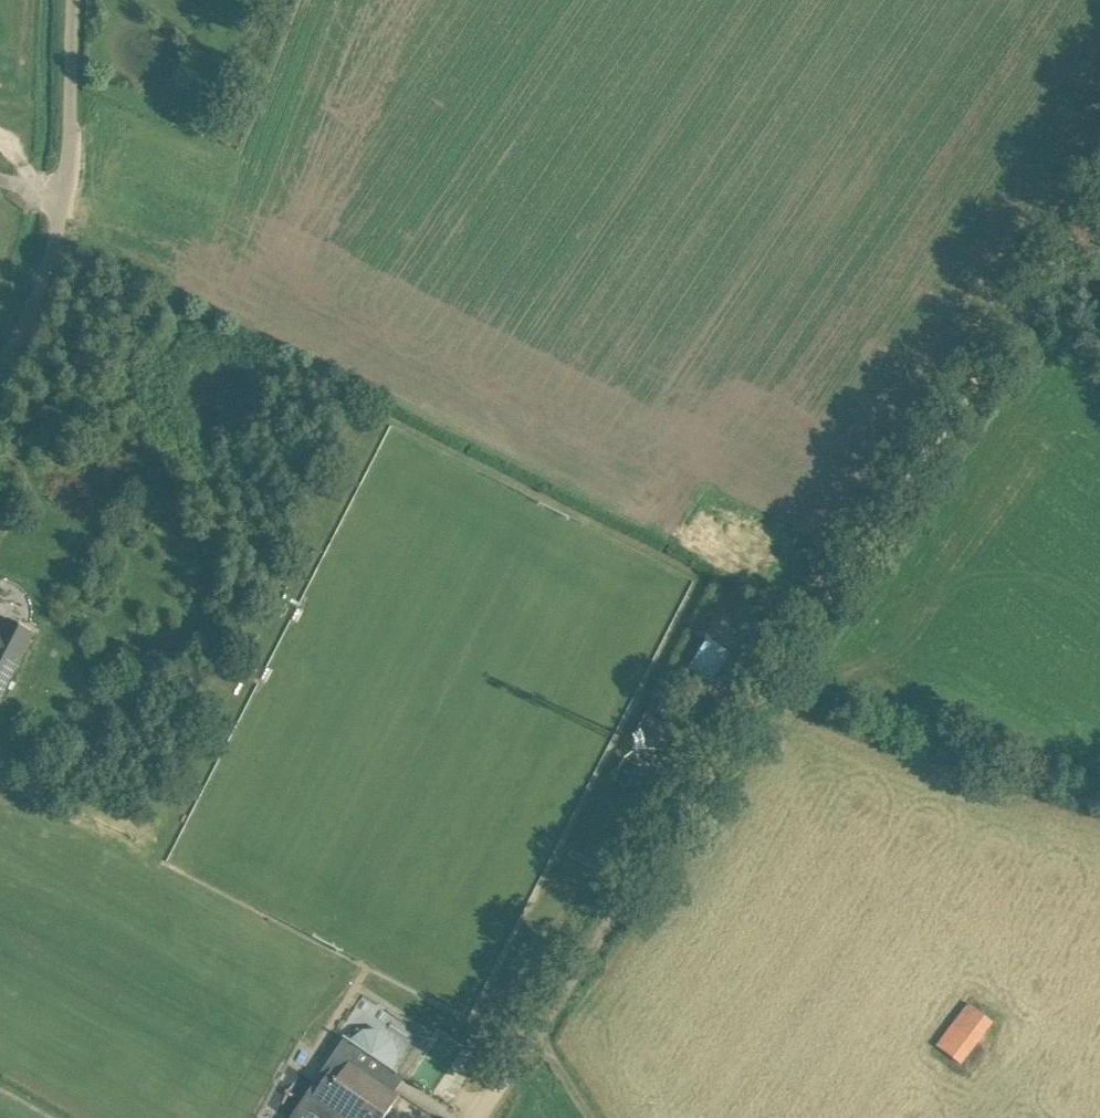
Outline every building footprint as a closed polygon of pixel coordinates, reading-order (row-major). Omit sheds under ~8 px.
[(35,631),(8,618),(0,633),(0,699),(35,631)] [(689,668),(711,683),(731,654),(709,639),(689,668)] [(635,735),(657,747),(677,708),(655,696),(635,735)] [(615,780),(627,787),(639,765),(626,758),(615,780)] [(937,1044),(962,1063),(993,1022),(968,1003),(937,1044)] [(401,1094),(389,1086),(398,1073),(392,1069),(396,1061),(396,1057),(397,1053),(394,1045),(392,1041),(389,1038),(383,1033),(378,1032),(374,1031),(366,1032),(362,1034),(359,1036),(356,1039),(353,1042),(344,1036),(305,1093),(314,1099),(305,1112),(303,1111),(298,1117),(384,1117),(401,1094)]
